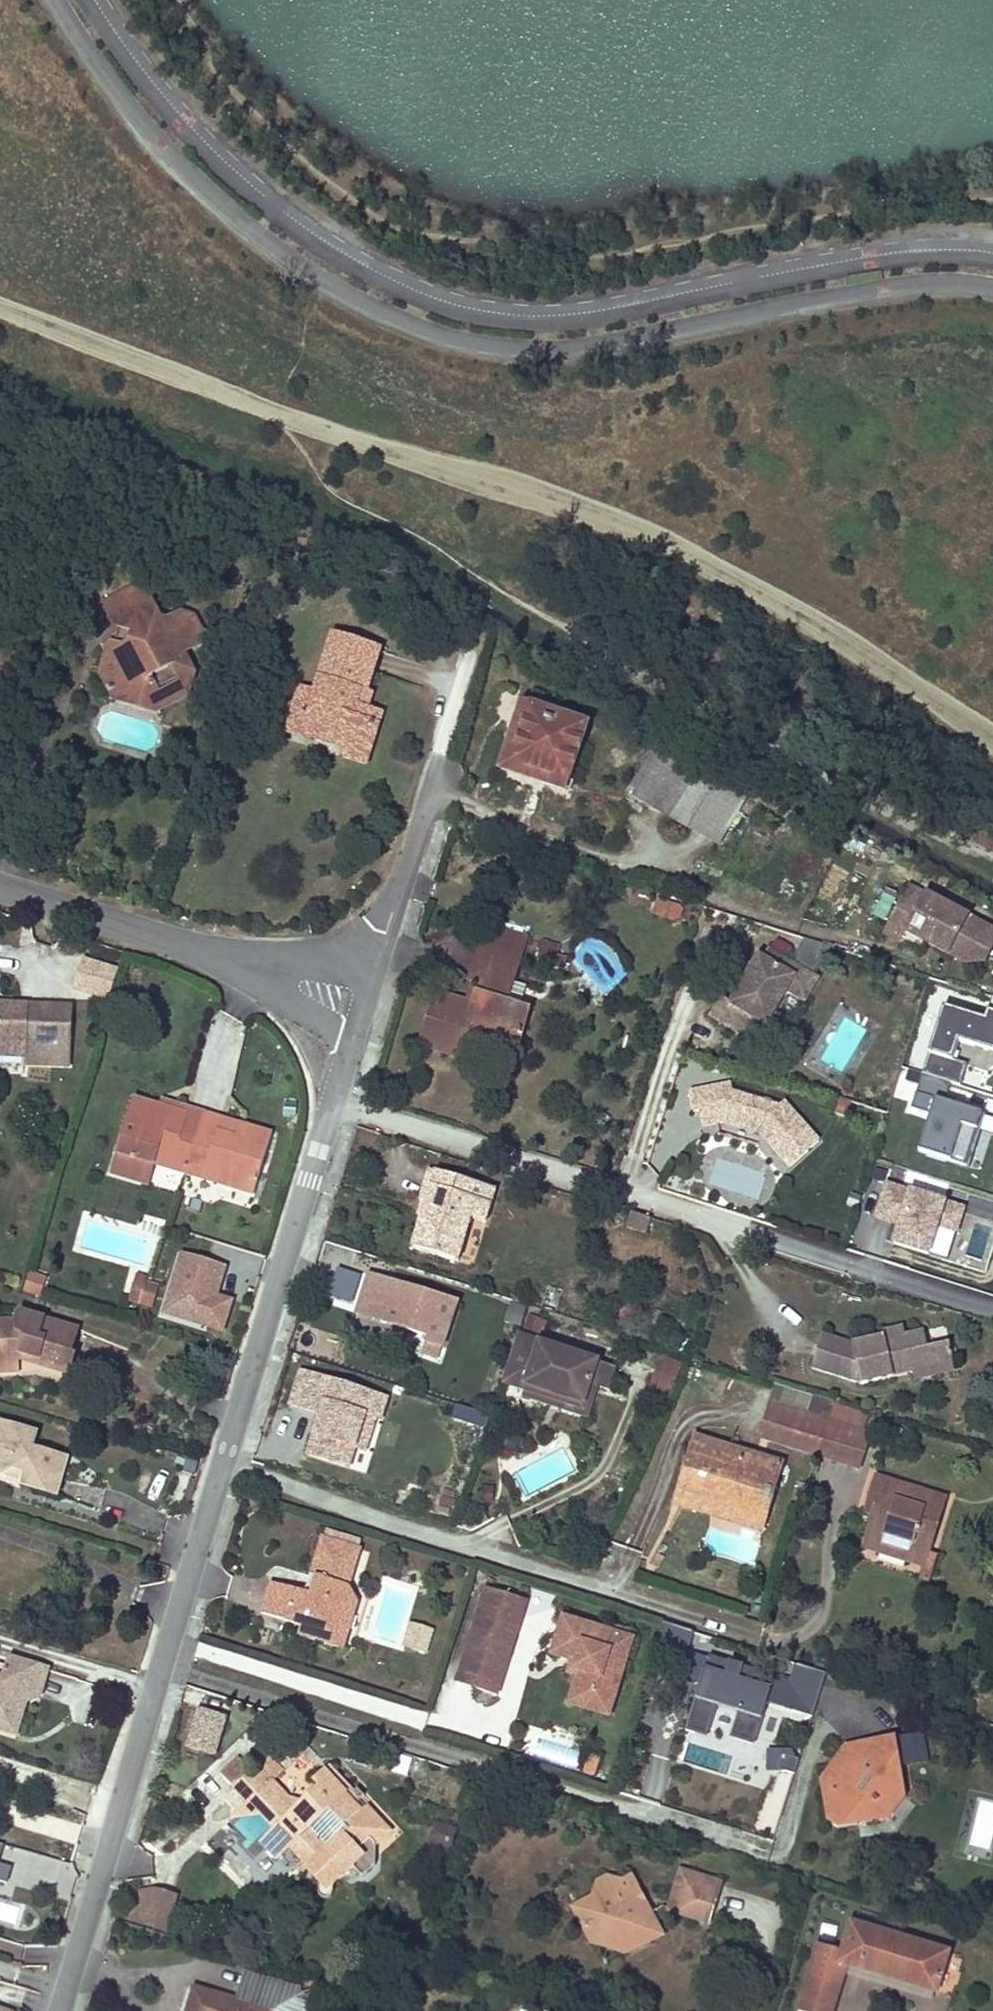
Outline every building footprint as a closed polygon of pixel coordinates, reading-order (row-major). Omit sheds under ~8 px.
[(157,686),(176,676),(180,684),(192,677),(194,672),(185,656),(182,655),(182,653),(197,646),(200,634),(192,619),(183,615),(167,624),(158,621),(139,584),(106,602),(120,629),(135,633),(133,640),(124,646),(115,643),(110,645),(101,672),(108,686),(122,678),(135,683),(142,696),(149,699),(155,696),(157,686)] [(135,633),(120,629),(115,643),(124,646),(133,640),(135,633)] [(350,740),(347,746),(345,752),(367,760),(383,710),(368,705),(358,702),(362,689),(366,690),(380,648),(335,633),(317,690),(311,688),(297,730),(323,739),(326,732),(350,740)] [(17,656),(2,652),(0,657),(0,667),(12,670),(17,656)] [(5,692),(12,670),(0,667),(0,690),(5,692)] [(122,678),(108,686),(114,698),(157,710),(186,695),(192,677),(180,684),(176,676),(157,686),(155,696),(149,699),(142,696),(135,683),(122,678)] [(297,730),(311,688),(304,685),(290,728),(297,730)] [(368,705),(372,692),(366,690),(362,689),(358,702),(368,705)] [(507,763),(528,705),(523,704),(500,770),(566,792),(568,785),(507,763)] [(507,763),(568,785),(589,727),(528,705),(507,763)] [(692,828),(705,806),(718,783),(729,763),(704,749),(693,769),(655,746),(629,791),(692,828)] [(983,928),(910,886),(883,933),(900,942),(905,933),(925,945),(948,957),(956,943),(970,951),(983,928)] [(527,935),(489,924),(481,951),(519,962),(527,935)] [(983,928),(970,951),(956,943),(948,957),(965,966),(984,966),(992,950),(992,934),(983,928)] [(925,945),(905,933),(900,942),(920,953),(925,945)] [(560,945),(545,940),(542,948),(557,953),(560,945)] [(554,964),(555,958),(557,953),(542,948),(539,959),(554,964)] [(529,1010),(518,1007),(507,1003),(519,962),(481,951),(472,981),(481,984),(475,1006),(465,1003),(437,995),(422,1046),(461,1057),(466,1042),(469,1031),(519,1045),(529,1010)] [(711,1019),(740,1036),(750,1019),(770,1030),(791,995),(807,1004),(821,980),(770,951),(765,960),(761,958),(733,1006),(722,1000),(711,1019)] [(481,984),(472,981),(465,1003),(475,1006),(481,984)] [(987,1017),(946,1005),(914,1109),(932,1115),(921,1150),(968,1164),(984,1113),(945,1102),(951,1083),(962,1087),(969,1064),(951,1058),(958,1037),(992,1048),(992,997),(987,1017)] [(7,1042),(26,1044),(26,1055),(68,1057),(71,1003),(27,1002),(0,1001),(0,1005),(0,1006),(0,1048),(7,1048),(7,1042)] [(770,1030),(750,1019),(740,1036),(760,1047),(770,1030)] [(466,1042),(515,1057),(519,1045),(469,1031),(466,1042)] [(7,1054),(26,1055),(26,1044),(7,1042),(7,1048),(7,1054)] [(700,1112),(703,1127),(716,1124),(724,1122),(763,1134),(769,1140),(795,1165),(821,1138),(783,1101),(778,1107),(732,1093),(730,1085),(689,1094),(694,1113),(700,1112)] [(144,1184),(147,1174),(150,1164),(158,1166),(162,1151),(193,1161),(207,1114),(192,1110),(190,1116),(171,1111),(170,1115),(159,1112),(161,1107),(134,1099),(112,1174),(144,1184)] [(192,1110),(162,1101),(161,1107),(159,1112),(170,1115),(171,1111),(190,1116),(192,1110)] [(207,1114),(193,1161),(225,1170),(220,1185),(256,1196),(274,1134),(207,1114)] [(162,1151),(158,1166),(189,1175),(220,1185),(225,1170),(193,1161),(162,1151)] [(144,1184),(152,1186),(158,1166),(150,1164),(147,1174),(144,1184)] [(487,1224),(498,1192),(430,1172),(421,1203),(428,1206),(415,1250),(460,1263),(474,1219),(487,1224)] [(965,1207),(889,1186),(881,1217),(901,1223),(895,1245),(950,1260),(965,1207)] [(653,1220),(634,1215),(629,1230),(649,1237),(653,1220)] [(227,1268),(180,1253),(161,1316),(225,1336),(234,1302),(219,1297),(227,1268)] [(325,1297),(352,1303),(359,1274),(332,1267),(325,1297)] [(30,1272),(25,1293),(41,1297),(47,1276),(30,1272)] [(424,1355),(430,1357),(436,1359),(440,1346),(444,1347),(458,1303),(370,1275),(360,1308),(376,1313),(384,1315),(381,1323),(429,1338),(424,1355)] [(153,1305),(158,1285),(153,1284),(147,1282),(148,1280),(136,1276),(129,1298),(153,1305)] [(23,1356),(24,1353),(34,1356),(32,1362),(69,1373),(76,1352),(71,1350),(78,1330),(21,1313),(18,1321),(0,1322),(0,1360),(22,1359),(23,1356)] [(381,1323),(384,1315),(376,1313),(373,1320),(381,1323)] [(598,1362),(605,1340),(529,1317),(522,1338),(598,1362)] [(915,1371),(936,1367),(956,1362),(953,1343),(930,1347),(927,1332),(908,1336),(905,1326),(885,1330),(887,1337),(856,1342),(825,1332),(813,1366),(864,1382),(895,1375),(894,1368),(913,1365),(915,1371)] [(598,1362),(522,1338),(508,1383),(527,1389),(584,1407),(591,1384),(598,1386),(607,1389),(614,1367),(598,1362)] [(688,1368),(665,1358),(653,1385),(675,1395),(688,1368)] [(23,1371),(22,1359),(0,1360),(0,1373),(23,1371)] [(916,1378),(958,1370),(956,1362),(936,1367),(915,1371),(916,1378)] [(391,1400),(306,1375),(296,1408),(324,1416),(312,1458),(352,1470),(359,1447),(368,1450),(378,1418),(385,1420),(391,1400)] [(598,1386),(591,1384),(584,1407),(527,1389),(525,1396),(589,1416),(598,1386)] [(815,1394),(809,1413),(829,1419),(835,1400),(815,1394)] [(771,1439),(782,1405),(774,1403),(764,1436),(771,1439)] [(818,1453),(829,1419),(809,1413),(782,1405),(771,1439),(818,1453)] [(853,1464),(863,1430),(829,1419),(818,1453),(853,1464)] [(21,1482),(20,1485),(55,1497),(66,1462),(33,1451),(38,1436),(0,1424),(0,1476),(12,1469),(24,1472),(21,1482)] [(859,1466),(870,1432),(863,1430),(853,1464),(859,1466)] [(745,1449),(700,1435),(691,1465),(710,1471),(707,1481),(695,1477),(685,1508),(714,1517),(717,1509),(731,1514),(734,1503),(766,1513),(776,1478),(757,1473),(760,1463),(743,1457),(745,1449)] [(717,1509),(714,1517),(765,1533),(787,1461),(745,1449),(743,1457),(760,1463),(757,1473),(776,1478),(766,1513),(734,1503),(731,1514),(717,1509)] [(710,1471),(691,1465),(679,1506),(685,1508),(695,1477),(707,1481),(710,1471)] [(12,1469),(0,1476),(21,1482),(24,1472),(12,1469)] [(946,1497),(876,1476),(870,1494),(878,1496),(872,1514),(867,1532),(912,1544),(910,1554),(927,1561),(931,1550),(946,1497)] [(872,1514),(878,1496),(870,1494),(865,1512),(872,1514)] [(912,1544),(867,1532),(862,1547),(926,1567),(927,1561),(910,1554),(912,1544)] [(363,1548),(324,1537),(313,1574),(319,1576),(314,1594),(307,1592),(273,1581),(265,1611),(304,1624),(305,1624),(313,1621),(322,1623),(320,1628),(338,1634),(344,1608),(358,1601),(351,1586),(363,1548)] [(942,1553),(931,1550),(927,1561),(926,1567),(936,1571),(942,1553)] [(319,1576),(313,1574),(307,1592),(314,1594),(319,1576)] [(527,1601),(486,1589),(457,1683),(499,1696),(527,1601)] [(302,1633),(346,1645),(358,1601),(344,1608),(338,1634),(320,1628),(322,1623),(313,1621),(305,1624),(304,1624),(302,1633)] [(632,1639),(565,1618),(554,1653),(576,1660),(572,1672),(578,1674),(585,1676),(581,1691),(591,1694),(586,1710),(608,1717),(632,1639)] [(694,1632),(665,1623),(656,1652),(685,1661),(694,1632)] [(410,1624),(404,1648),(427,1654),(434,1630),(410,1624)] [(38,1664),(10,1655),(7,1664),(4,1676),(0,1675),(0,1728),(17,1733),(30,1691),(38,1664)] [(791,1684),(710,1658),(687,1731),(706,1737),(717,1705),(738,1711),(731,1735),(755,1743),(767,1704),(813,1719),(828,1672),(798,1663),(791,1684)] [(42,1694),(49,1668),(38,1664),(30,1691),(42,1694)] [(585,1676),(578,1674),(569,1705),(586,1710),(591,1694),(581,1691),(585,1676)] [(185,1752),(217,1757),(224,1715),(193,1709),(185,1752)] [(930,1759),(925,1733),(897,1738),(901,1765),(930,1759)] [(839,1828),(850,1827),(860,1825),(877,1801),(907,1797),(901,1765),(897,1738),(847,1747),(850,1768),(843,1779),(825,1782),(832,1823),(839,1828)] [(850,1768),(847,1747),(825,1782),(843,1779),(850,1768)] [(767,1750),(766,1772),(794,1773),(795,1751),(767,1750)] [(245,1753),(234,1764),(223,1774),(250,1803),(275,1781),(280,1777),(264,1760),(257,1766),(245,1753)] [(287,1769),(272,1753),(264,1760),(280,1777),(287,1769)] [(587,1773),(597,1775),(603,1756),(593,1753),(587,1773)] [(292,1849),(329,1891),(366,1856),(362,1850),(372,1841),(373,1824),(357,1807),(362,1802),(331,1767),(314,1782),(320,1789),(299,1808),(275,1831),(265,1839),(281,1858),(292,1849)] [(299,1808),(275,1781),(250,1803),(231,1823),(263,1818),(275,1831),(299,1808)] [(890,1820),(907,1797),(877,1801),(860,1825),(890,1820)] [(391,1834),(362,1802),(357,1807),(373,1824),(372,1841),(362,1850),(366,1856),(391,1834)] [(428,1844),(450,1851),(457,1829),(434,1822),(428,1844)] [(5,1883),(10,1866),(0,1863),(0,1881),(5,1883)] [(683,1871),(670,1909),(677,1912),(687,1881),(719,1891),(721,1883),(683,1871)] [(609,1891),(614,1880),(607,1877),(601,1880),(596,1898),(609,1891)] [(661,1935),(656,1925),(650,1915),(653,1912),(648,1909),(631,1879),(622,1884),(614,1880),(609,1891),(596,1898),(576,1908),(594,1942),(616,1930),(628,1952),(661,1935)] [(677,1912),(693,1917),(709,1922),(719,1891),(687,1881),(677,1912)] [(142,1892),(134,1921),(166,1932),(177,1894),(161,1887),(142,1892)] [(839,1996),(848,1968),(937,1995),(950,1953),(852,1923),(843,1952),(820,1945),(800,2010),(835,2010),(839,1996)] [(616,1930),(594,1942),(628,1952),(616,1930)] [(249,2000),(275,2008),(280,1991),(254,1983),(249,2000)] [(275,2008),(249,2000),(198,1985),(191,2010),(209,2010),(274,2010),(275,2008)]
